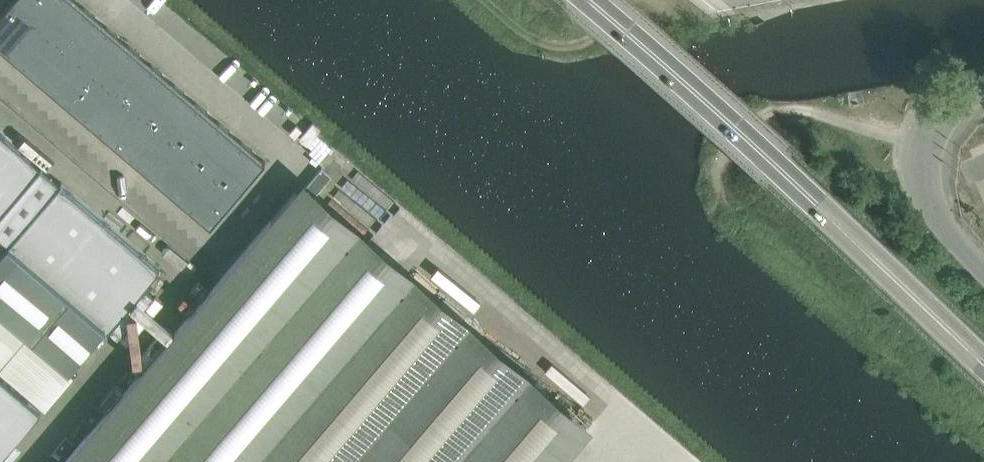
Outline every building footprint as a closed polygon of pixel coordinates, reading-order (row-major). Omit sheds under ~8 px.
[(34,18),(12,0),(0,14),(0,45),(7,50),(34,18)] [(52,0),(12,0),(34,18),(35,20),(52,0)] [(85,7),(77,0),(52,0),(35,20),(49,31),(58,39),(85,7)] [(80,58),(107,26),(85,7),(58,39),(64,44),(79,57),(80,58)] [(49,31),(35,20),(34,18),(7,50),(22,63),(49,31)] [(102,77),(130,45),(107,26),(80,58),(95,70),(102,77)] [(64,44),(58,39),(49,31),(22,63),(37,76),(64,44)] [(52,89),(79,57),(64,44),(37,76),(52,89)] [(125,96),(152,64),(130,45),(102,77),(110,83),(125,96)] [(95,70),(80,58),(79,57),(52,89),(67,102),(95,70)] [(147,115),(174,83),(152,64),(125,96),(140,109),(147,115)] [(110,83),(102,77),(95,70),(67,102),(83,115),(110,83)] [(125,96),(110,83),(83,115),(98,128),(125,96)] [(170,134),(197,102),(174,83),(147,115),(156,122),(170,134)] [(113,141),(140,109),(125,96),(98,128),(113,141)] [(192,153),(219,121),(197,102),(170,134),(171,135),(186,148),(192,153)] [(156,122),(147,115),(140,109),(113,141),(128,154),(156,122)] [(214,172),(242,140),(219,121),(192,153),(201,161),(214,172)] [(171,135),(170,134),(156,122),(128,154),(144,167),(171,135)] [(160,268),(0,131),(0,235),(26,258),(108,328),(160,268)] [(159,180),(186,148),(171,135),(144,167),(159,180)] [(214,172),(216,174),(238,192),(265,160),(242,140),(214,172)] [(201,161),(192,153),(186,148),(159,180),(174,193),(201,161)] [(216,174),(214,172),(201,161),(174,193),(189,206),(216,174)] [(216,174),(189,206),(211,224),(238,192),(216,174)] [(565,457),(581,437),(293,192),(63,461),(560,461),(565,457)] [(0,455),(42,407),(0,372),(0,455)]
